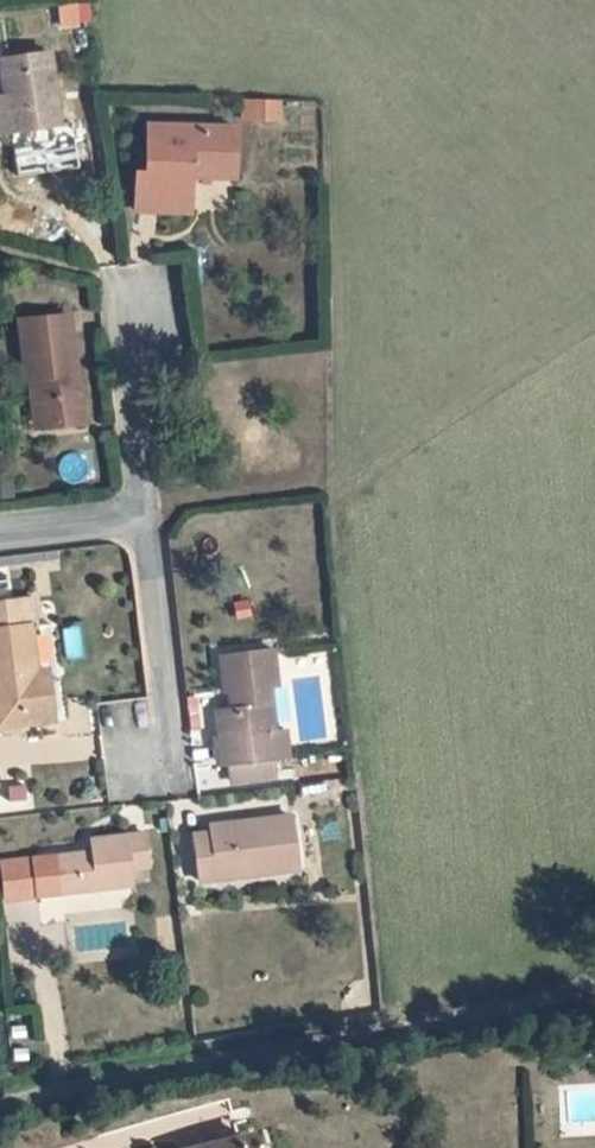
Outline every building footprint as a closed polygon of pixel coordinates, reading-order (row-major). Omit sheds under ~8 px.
[(54,147),(45,74),(0,79),(0,114),(0,117),(0,154),(54,147)] [(257,125),(287,125),(288,106),(257,107),(257,125)] [(216,186),(248,185),(247,135),(156,138),(158,184),(148,184),(150,224),(202,223),(201,186),(201,180),(216,180),(216,186)] [(96,339),(85,341),(91,381),(87,381),(89,392),(102,390),(96,339)] [(87,381),(91,381),(85,341),(47,345),(60,454),(109,449),(102,390),(89,392),(87,381)] [(10,659),(52,653),(48,626),(7,632),(10,659)] [(21,759),(79,752),(73,707),(61,710),(59,698),(54,653),(52,653),(10,659),(8,659),(21,759)] [(310,704),(304,665),(245,673),(252,712),(254,711),(270,710),(272,727),(258,729),(245,731),(253,789),(260,788),(300,783),(310,782),(308,766),(299,705),(310,704)] [(61,710),(73,707),(72,697),(59,698),(61,710)] [(254,711),(258,729),(272,727),(270,710),(254,711)] [(321,764),(308,766),(310,782),(323,781),(321,764)] [(247,850),(248,858),(232,860),(238,908),(336,894),(329,839),(247,850)] [(124,883),(114,885),(112,877),(63,882),(63,883),(68,920),(161,907),(159,892),(179,889),(174,856),(120,863),(123,876),(124,883)] [(123,876),(112,877),(114,885),(124,883),(123,876)] [(68,920),(63,883),(30,887),(36,924),(68,920)] [(242,1134),(202,1147),(246,1147),(242,1134)]
